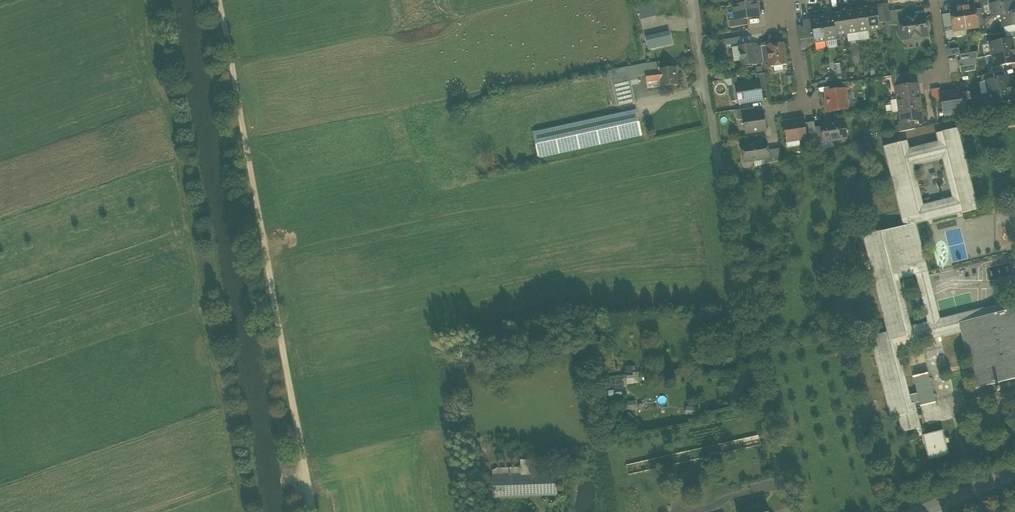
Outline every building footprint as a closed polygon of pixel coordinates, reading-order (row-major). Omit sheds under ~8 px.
[(638,5),(641,19),(657,16),(654,1),(638,5)] [(1002,15),(1014,13),(1014,10),(1014,1),(1006,2),(991,4),(993,16),(1002,15)] [(759,17),(757,2),(737,5),(733,5),(735,20),(735,21),(747,19),(759,17)] [(879,23),(885,22),(882,4),(876,5),(877,6),(879,23)] [(888,4),(882,4),(885,22),(891,22),(890,12),(889,12),(888,4)] [(974,5),(963,7),(966,29),(978,28),(975,10),(974,5)] [(869,7),(865,8),(869,31),(880,29),(879,23),(877,6),(869,7)] [(954,31),(966,29),(963,7),(951,9),(951,14),(953,23),(954,31)] [(868,31),(869,31),(865,8),(862,8),(855,10),(858,33),(868,31)] [(975,10),(978,28),(984,27),(983,18),(981,9),(975,10)] [(847,34),(858,33),(855,10),(847,11),(844,11),(847,34)] [(902,10),(890,12),(891,22),(891,25),(901,23),(904,23),(903,19),(902,10)] [(836,36),(847,34),(844,11),(840,12),(833,13),(833,17),(836,36)] [(1002,15),(1004,27),(1014,25),(1014,13),(1002,15)] [(943,15),(944,24),(953,23),(951,14),(943,15)] [(901,23),(904,40),(927,36),(924,15),(903,19),(904,23),(901,23)] [(837,40),(836,36),(833,17),(826,18),(822,18),(826,41),(837,40)] [(815,43),(826,41),(822,18),(819,19),(811,20),(814,38),(815,43)] [(729,21),(730,28),(748,25),(747,19),(735,21),(735,20),(729,21)] [(798,28),(800,40),(814,38),(811,20),(802,21),(803,27),(798,28)] [(944,24),(945,33),(954,31),(953,23),(944,24)] [(954,31),(945,33),(946,38),(967,35),(966,29),(954,31)] [(858,33),(859,41),(869,39),(868,31),(858,33)] [(645,38),(648,50),(673,44),(670,32),(645,38)] [(859,41),(858,33),(847,34),(848,42),(859,41)] [(814,38),(800,40),(801,49),(808,48),(815,43),(814,38)] [(990,43),(992,55),(1014,50),(1011,39),(990,43)] [(837,40),(826,41),(827,49),(838,47),(837,40)] [(769,62),(770,67),(773,67),(784,65),(786,65),(783,43),(777,44),(776,42),(767,44),(766,44),(768,55),(769,62)] [(741,61),(742,67),(755,65),(754,56),(753,47),(752,44),(739,46),(741,61)] [(741,61),(739,46),(732,47),(734,62),(741,61)] [(762,55),(761,46),(753,47),(754,56),(762,55)] [(1014,50),(992,55),(995,67),(1003,65),(1014,62),(1014,56),(1014,50)] [(959,55),(960,61),(977,58),(977,52),(959,55)] [(754,56),(755,65),(763,63),(762,56),(762,55),(754,56)] [(959,61),(959,67),(976,64),(977,58),(960,61),(959,61)] [(646,75),(647,83),(661,81),(660,69),(660,62),(644,64),(646,75)] [(611,80),(612,80),(630,76),(631,85),(639,83),(637,76),(646,75),(644,64),(620,69),(609,71),(611,80)] [(975,71),(976,64),(959,67),(960,73),(975,71)] [(991,68),(992,73),(993,73),(1004,71),(1003,65),(995,67),(991,68)] [(676,67),(660,69),(661,81),(662,87),(678,85),(676,67)] [(981,76),(988,74),(986,67),(977,69),(978,76),(981,76)] [(892,76),(893,88),(896,87),(911,85),(909,73),(892,76)] [(981,76),(982,82),(986,81),(994,79),(993,73),(992,73),(988,74),(981,76)] [(759,81),(760,91),(767,90),(765,74),(756,75),(757,81),(759,81)] [(636,104),(631,85),(630,76),(612,80),(618,108),(636,104)] [(986,81),(988,93),(1010,88),(1008,76),(994,79),(986,81)] [(738,101),(739,103),(762,100),(760,91),(759,81),(757,81),(749,82),(749,83),(736,85),(738,101)] [(982,94),(988,93),(986,81),(982,82),(979,82),(982,94)] [(830,85),(831,91),(845,89),(845,90),(849,89),(848,82),(830,85)] [(896,87),(897,99),(919,96),(918,84),(911,85),(896,87)] [(732,102),(738,101),(736,85),(729,86),(732,102)] [(1013,100),(1010,88),(988,93),(991,104),(1013,100)] [(826,92),(829,112),(847,109),(847,108),(845,95),(845,90),(845,89),(831,91),(826,92)] [(940,94),(943,112),(955,110),(955,112),(963,110),(960,91),(940,94)] [(852,94),(845,95),(847,108),(854,107),(852,94)] [(921,108),(919,96),(897,99),(899,111),(921,108)] [(736,110),(738,120),(744,119),(743,115),(755,114),(754,108),(736,110)] [(922,120),(921,108),(899,111),(893,112),(899,111),(901,123),(914,121),(922,120)] [(533,131),(538,158),(642,136),(636,109),(533,131)] [(744,119),(746,133),(766,130),(763,112),(755,114),(743,115),(744,119)] [(786,133),(787,140),(799,139),(799,140),(806,139),(803,119),(784,122),(785,127),(783,129),(783,133),(786,133)] [(898,123),(899,132),(915,129),(914,121),(901,123),(898,123)] [(810,141),(817,140),(815,128),(814,122),(807,123),(810,141)] [(822,127),(824,142),(825,142),(833,141),(846,139),(846,137),(847,137),(849,135),(848,131),(846,129),(845,129),(843,122),(822,125),(822,127)] [(822,127),(815,128),(817,140),(818,145),(825,144),(825,142),(824,142),(822,127)] [(936,133),(938,142),(940,151),(942,159),(952,198),(954,207),(960,205),(962,213),(978,209),(957,128),(936,133)] [(799,140),(787,142),(788,148),(800,146),(799,140)] [(825,144),(818,145),(819,152),(827,150),(827,149),(834,148),(833,141),(825,142),(825,144)] [(924,214),(925,214),(923,205),(913,166),(911,158),(909,149),(907,141),(883,147),(903,227),(862,237),(886,333),(911,327),(899,279),(915,275),(928,272),(916,224),(926,222),(924,214)] [(742,146),(744,162),(754,160),(765,159),(769,158),(768,150),(767,142),(742,146)] [(909,149),(911,158),(940,151),(938,142),(909,149)] [(765,159),(766,164),(781,161),(780,149),(768,150),(769,158),(765,159)] [(911,158),(913,166),(942,159),(940,151),(911,158)] [(755,167),(766,164),(765,159),(754,160),(755,167)] [(954,207),(952,198),(923,205),(925,214),(954,207)] [(924,214),(926,222),(962,213),(960,205),(954,207),(925,214),(924,214)] [(928,272),(915,275),(927,323),(928,322),(930,331),(896,340),(898,348),(944,337),(941,327),(1003,312),(1000,304),(940,319),(928,272)] [(975,390),(1014,380),(1014,309),(1003,312),(941,327),(944,337),(961,332),(975,390)] [(897,416),(901,432),(921,427),(915,403),(912,403),(910,395),(898,348),(896,340),(930,331),(928,322),(927,323),(911,327),(886,333),(869,337),(889,418),(897,416)] [(915,403),(919,402),(920,406),(923,405),(935,402),(928,373),(913,377),(917,394),(910,395),(912,403),(915,403)] [(623,379),(605,380),(606,388),(623,387),(623,379)] [(636,401),(627,401),(627,410),(636,410),(636,401)] [(697,407),(686,406),(685,415),(696,416),(697,407)] [(923,436),(929,460),(948,455),(942,431),(923,436)] [(626,465),(629,475),(761,445),(759,435),(626,465)] [(521,475),(537,475),(537,466),(536,460),(520,460),(521,467),(521,475)] [(542,466),(537,466),(537,475),(553,474),(553,462),(542,462),(542,466)] [(493,476),(521,475),(521,467),(492,468),(493,476)] [(493,476),(493,497),(557,495),(556,474),(553,474),(537,475),(521,475),(493,476)] [(738,511),(768,511),(766,505),(759,506),(758,503),(746,506),(747,509),(738,511),(738,509),(737,509),(738,511)]
